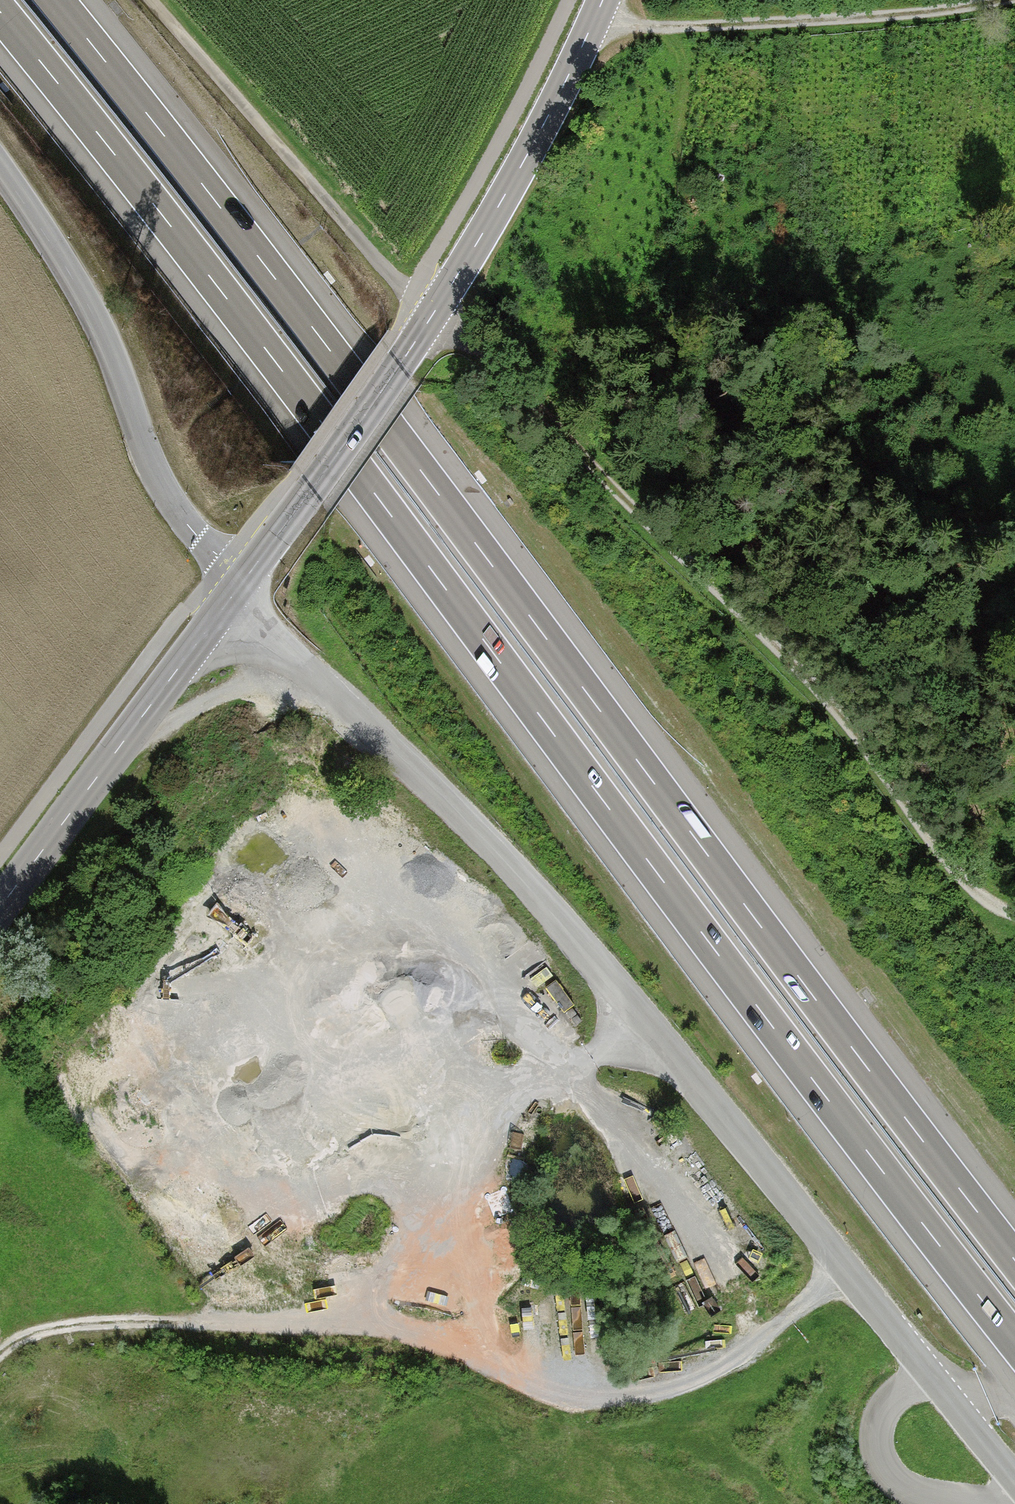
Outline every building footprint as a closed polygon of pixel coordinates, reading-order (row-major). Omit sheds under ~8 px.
[(547,967),(530,979),(537,987),(553,976),(547,967)] [(556,980),(545,988),(564,1013),(575,1005),(556,980)]
